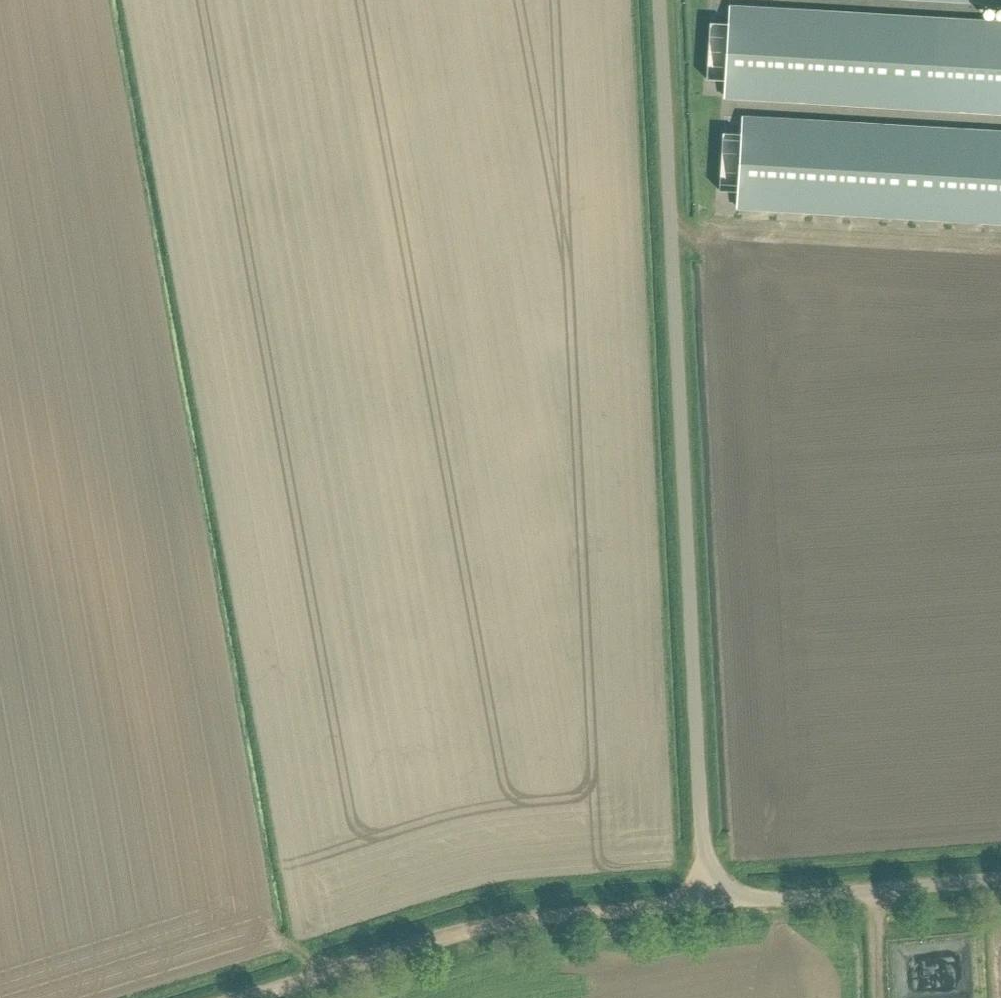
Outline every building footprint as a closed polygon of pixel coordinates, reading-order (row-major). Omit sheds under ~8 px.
[(727,2),(721,94),(1000,111),(1000,18),(727,2)] [(740,119),(735,208),(1000,224),(1000,134),(740,119)]
